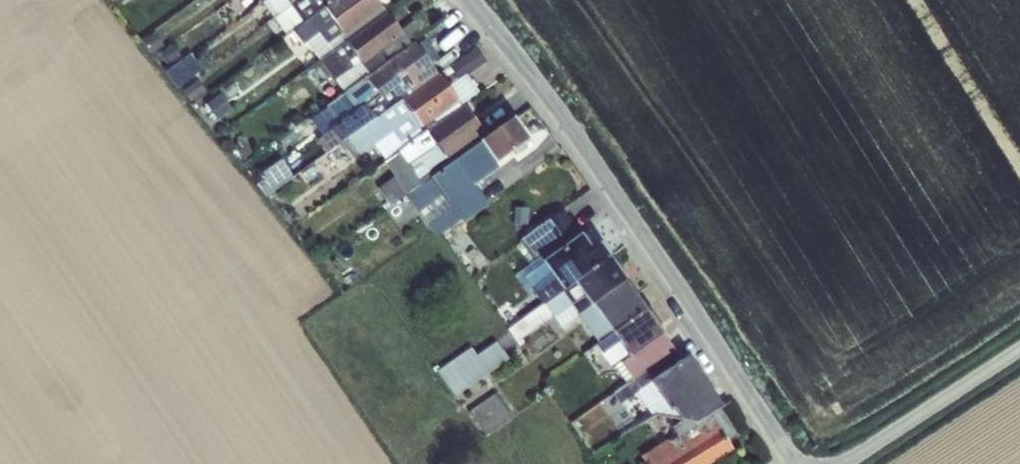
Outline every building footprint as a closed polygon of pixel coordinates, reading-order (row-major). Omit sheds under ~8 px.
[(261,1),(273,17),(281,12),(291,5),(298,0),(263,0),(261,1)] [(281,12),(293,28),(294,27),(301,22),(324,6),(326,4),(324,0),(298,0),(291,5),(281,12)] [(326,4),(324,6),(342,31),(344,33),(381,6),(376,0),(333,0),(326,4)] [(324,6),(294,27),(302,37),(319,26),(330,40),(338,34),(342,31),(324,6)] [(356,55),(361,63),(377,51),(382,48),(402,33),(400,30),(387,12),(346,41),(356,55)] [(411,46),(415,43),(430,28),(420,15),(400,30),(402,33),(411,46)] [(346,41),(338,34),(330,40),(319,26),(302,37),(302,45),(306,42),(320,59),(346,41)] [(156,51),(165,47),(154,32),(141,41),(152,55),(156,51)] [(382,48),(391,60),(411,46),(402,33),(382,48)] [(165,47),(156,51),(168,67),(184,56),(173,41),(165,47)] [(356,55),(346,41),(320,59),(333,78),(351,66),(348,60),(356,55)] [(370,75),(366,78),(379,96),(390,88),(395,96),(410,87),(412,91),(438,74),(415,43),(411,46),(391,60),(386,64),(370,75)] [(459,80),(466,75),(486,61),(476,47),(449,66),(459,80)] [(377,51),(386,64),(391,60),(382,48),(377,51)] [(184,56),(168,67),(162,72),(175,88),(202,68),(189,51),(184,56)] [(361,63),(370,75),(386,64),(377,51),(361,63)] [(370,75),(361,63),(356,55),(348,60),(351,66),(333,78),(342,95),(366,78),(370,75)] [(421,126),(421,127),(458,101),(447,87),(438,74),(412,91),(401,99),(421,126)] [(399,142),(403,147),(426,131),(464,104),(478,92),(466,75),(459,80),(447,87),(458,101),(421,127),(421,126),(399,142)] [(379,96),(366,78),(342,95),(353,112),(364,104),(374,118),(401,99),(412,91),(410,87),(395,96),(390,88),(379,96)] [(204,104),(215,120),(232,108),(221,93),(204,104)] [(352,122),(358,118),(353,112),(342,95),(309,119),(319,133),(329,129),(335,125),(339,131),(344,127),(340,122),(348,116),(352,122)] [(399,142),(421,126),(401,99),(347,137),(359,153),(359,154),(373,144),(385,160),(403,147),(399,142)] [(347,137),(374,118),(364,104),(353,112),(358,118),(352,122),(348,116),(340,122),(344,127),(339,131),(335,125),(329,129),(339,142),(347,137)] [(426,131),(444,156),(446,158),(483,131),(464,104),(426,131)] [(481,140),(495,162),(512,150),(526,140),(528,139),(513,118),(481,140)] [(339,142),(329,129),(315,140),(325,154),(328,152),(338,143),(339,142)] [(403,147),(385,160),(383,161),(394,176),(377,188),(390,206),(407,194),(420,184),(417,179),(428,171),(426,169),(444,156),(426,131),(403,147)] [(347,137),(339,142),(338,143),(344,151),(349,159),(359,153),(347,137)] [(233,145),(241,158),(250,153),(242,139),(233,145)] [(495,162),(481,140),(420,184),(407,194),(430,226),(439,220),(446,228),(484,200),(470,180),(495,162)] [(526,140),(512,150),(520,152),(526,148),(526,140)] [(344,151),(338,143),(328,152),(332,158),(344,151)] [(278,187),(294,176),(282,160),(267,171),(278,187)] [(305,173),(311,182),(319,176),(313,167),(305,173)] [(514,207),(513,223),(527,224),(527,208),(514,207)] [(538,266),(543,262),(580,235),(562,209),(518,240),(538,266)] [(555,279),(563,290),(574,282),(608,257),(599,244),(591,249),(580,235),(543,262),(555,279)] [(471,250),(461,257),(467,266),(477,259),(471,250)] [(599,311),(614,332),(644,310),(608,257),(574,282),(591,305),(599,311)] [(536,293),(555,279),(543,262),(538,266),(524,276),(536,293)] [(542,305),(563,290),(555,279),(536,293),(534,295),(541,304),(542,305)] [(577,314),(591,305),(574,282),(563,290),(542,305),(541,304),(507,328),(516,341),(553,316),(560,327),(577,315),(577,314)] [(598,343),(614,332),(599,311),(591,305),(577,314),(577,315),(598,343)] [(614,332),(631,355),(661,333),(644,310),(614,332)] [(631,355),(614,332),(598,343),(596,345),(613,368),(620,362),(631,355)] [(673,350),(661,333),(631,355),(620,362),(632,378),(633,379),(673,350)] [(437,371),(455,396),(508,358),(496,341),(476,355),(470,347),(437,371)] [(655,414),(682,419),(674,408),(671,410),(651,381),(681,361),(673,350),(633,379),(632,378),(613,391),(621,402),(636,392),(652,416),(655,414)] [(719,407),(721,406),(689,356),(681,361),(651,381),(671,410),(674,408),(682,419),(683,419),(695,422),(719,407)] [(495,393),(468,411),(486,434),(511,417),(495,393)] [(612,397),(599,404),(609,420),(621,413),(612,397)] [(683,419),(672,427),(676,433),(678,437),(712,417),(727,441),(737,436),(719,407),(695,422),(683,419)] [(732,449),(727,441),(712,417),(678,437),(676,433),(639,457),(644,463),(709,463),(732,449)]
